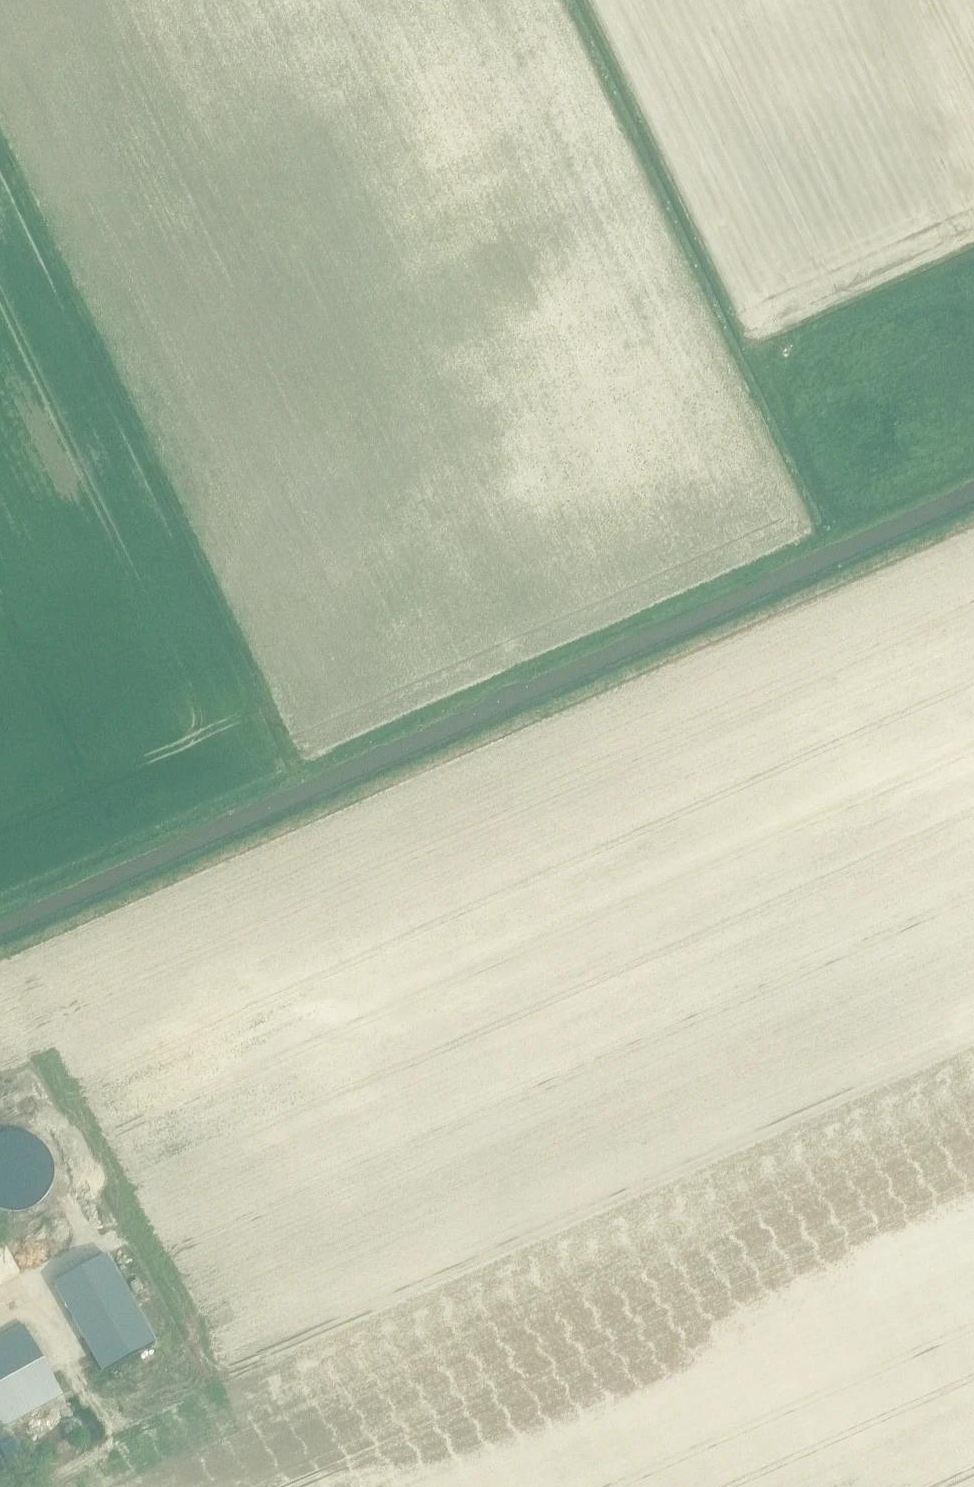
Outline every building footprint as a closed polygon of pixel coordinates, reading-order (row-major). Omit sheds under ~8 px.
[(106,1254),(53,1284),(102,1371),(154,1342),(106,1254)] [(66,1392),(29,1322),(0,1337),(0,1428),(66,1392)] [(10,1464),(28,1454),(16,1433),(0,1442),(0,1448),(10,1464)]
